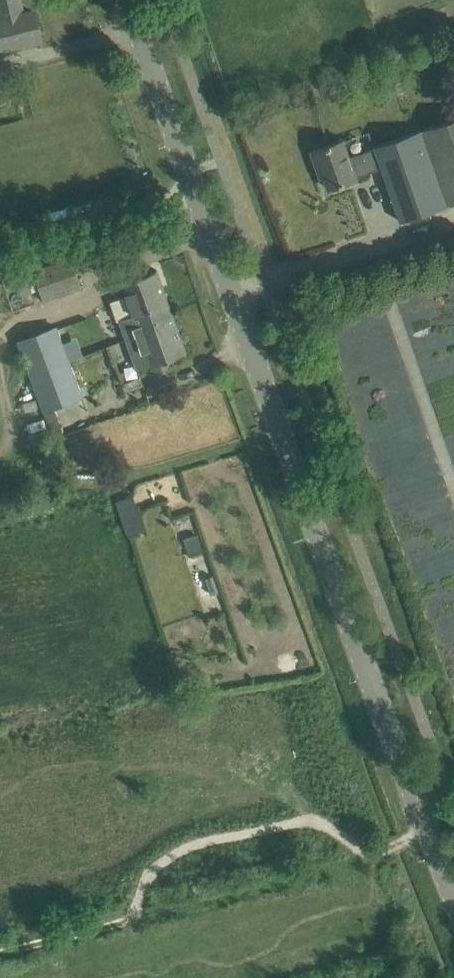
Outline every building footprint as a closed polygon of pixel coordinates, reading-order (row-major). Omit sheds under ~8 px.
[(0,49),(40,40),(33,11),(22,13),(19,0),(0,0),(0,52),(1,52),(0,49)] [(420,215),(453,203),(453,118),(375,146),(375,148),(350,157),(344,139),(312,151),(318,168),(322,167),(329,188),(358,178),(357,177),(383,168),(401,222),(420,215)] [(40,289),(44,300),(82,287),(72,258),(20,275),(26,294),(40,289)] [(144,326),(174,315),(157,270),(126,281),(130,294),(110,301),(117,320),(119,320),(127,341),(147,334),(144,326)] [(147,334),(127,341),(137,370),(187,353),(174,315),(144,326),(147,334)] [(30,376),(71,361),(58,325),(17,341),(30,376)] [(85,397),(71,361),(30,376),(53,435),(64,431),(56,408),(85,397)] [(134,495),(116,500),(127,534),(145,528),(134,495)] [(189,553),(203,549),(198,534),(184,539),(189,553)]
